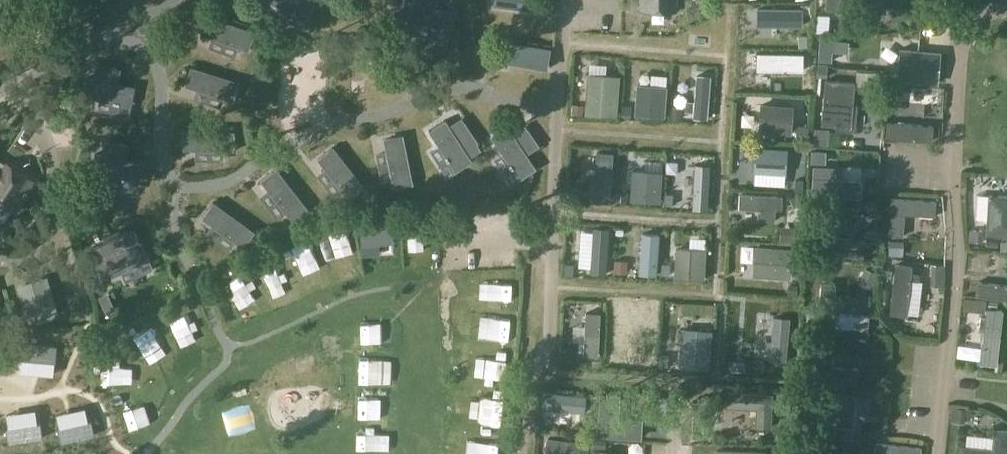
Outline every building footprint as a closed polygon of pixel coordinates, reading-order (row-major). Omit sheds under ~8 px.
[(79,11),(101,9),(100,0),(77,0),(79,11)] [(315,0),(265,0),(280,7),(290,11),(290,12),(293,13),(295,14),(296,12),(306,17),(311,6),(312,7),(315,0)] [(453,11),(437,8),(436,8),(438,0),(417,0),(417,3),(405,1),(401,20),(401,21),(431,27),(431,28),(436,29),(436,28),(436,27),(448,30),(450,18),(451,18),(453,12),(453,11)] [(499,6),(550,13),(552,0),(500,0),(499,6)] [(676,0),(640,0),(640,11),(676,11),(676,0)] [(825,11),(839,12),(840,0),(826,0),(825,10),(825,11)] [(872,16),(885,15),(883,0),(870,0),(872,16)] [(208,15),(207,15),(205,20),(206,20),(202,31),(212,35),(212,36),(211,38),(248,51),(248,49),(255,32),(208,15)] [(598,28),(599,18),(581,18),(581,27),(598,28)] [(492,40),(492,41),(498,42),(495,58),(501,58),(501,60),(506,60),(506,59),(513,61),(513,62),(546,67),(549,49),(492,40)] [(780,71),(781,43),(737,42),(736,71),(780,71)] [(135,87),(135,86),(118,83),(121,68),(101,65),(98,79),(86,77),(83,97),(113,102),(113,103),(118,104),(118,103),(119,102),(130,104),(132,93),(133,93),(135,87)] [(233,101),(239,82),(190,66),(189,72),(190,72),(186,83),(197,86),(196,88),(196,89),(233,101)] [(666,72),(651,70),(649,109),(666,110),(666,72)] [(713,74),(698,72),(696,111),(713,112),(713,74)] [(619,77),(587,74),(584,115),(616,117),(619,77)] [(826,79),(822,125),(839,127),(839,131),(851,133),(856,129),(858,104),(853,104),(855,82),(826,79)] [(566,88),(564,102),(577,104),(579,89),(566,88)] [(741,97),(741,110),(784,110),(784,98),(741,97)] [(630,117),(631,105),(622,105),(621,117),(630,117)] [(311,106),(274,116),(279,135),(316,125),(311,106)] [(126,111),(89,113),(89,124),(127,122),(126,111)] [(464,121),(464,122),(452,130),(449,126),(445,120),(428,131),(438,145),(439,145),(446,156),(444,157),(447,161),(449,160),(456,170),(466,164),(466,165),(472,161),(470,157),(481,150),(477,144),(478,143),(464,121)] [(887,122),(885,137),(932,141),(933,126),(887,122)] [(515,138),(512,133),(509,127),(492,138),(502,153),(503,153),(510,164),(508,165),(511,169),(513,168),(520,178),(529,172),(530,172),(536,168),(526,154),(539,146),(528,129),(527,129),(515,138)] [(234,151),(234,131),(183,130),(183,136),(184,136),(184,147),(195,147),(195,150),(234,151)] [(413,185),(402,135),(396,136),(397,137),(385,140),(388,150),(385,151),(393,189),(411,185),(413,185)] [(142,170),(143,162),(127,159),(129,145),(128,145),(110,141),(107,156),(95,153),(91,173),(122,179),(121,179),(127,180),(127,179),(139,181),(139,180),(141,169),(142,170)] [(747,146),(746,162),(764,162),(764,187),(780,187),(780,147),(747,146)] [(365,187),(333,147),(329,151),(330,152),(321,159),(327,167),(325,169),(349,199),(365,187)] [(615,157),(599,157),(599,197),(615,197),(615,157)] [(632,159),(632,177),(641,177),(641,160),(632,159)] [(662,162),(646,162),(646,202),(662,202),(662,162)] [(14,212),(33,184),(5,165),(4,167),(0,164),(0,202),(14,212)] [(710,166),(697,166),(696,199),(709,199),(710,166)] [(307,208),(276,168),(272,172),(272,173),(263,180),(270,188),(268,190),(292,220),(307,208)] [(260,177),(237,184),(247,216),(270,209),(260,177)] [(854,196),(854,177),(819,177),(818,195),(854,196)] [(145,190),(114,192),(114,184),(100,185),(102,209),(146,206),(145,190)] [(779,212),(779,197),(741,196),(741,210),(779,212)] [(989,196),(987,236),(1006,236),(1006,197),(989,196)] [(935,217),(936,201),(890,197),(889,213),(891,214),(889,235),(903,236),(905,214),(935,217)] [(243,223),(213,202),(210,206),(211,207),(204,216),(213,223),(212,225),(211,225),(243,248),(243,247),(255,231),(243,223)] [(440,257),(454,257),(453,216),(439,216),(440,257)] [(579,223),(563,226),(567,254),(583,252),(579,223)] [(398,270),(413,269),(410,225),(394,227),(398,270)] [(360,268),(374,268),(373,226),(359,226),(360,268)] [(144,248),(140,241),(139,242),(133,228),(99,245),(105,258),(94,263),(103,281),(105,280),(132,267),(133,268),(138,265),(137,264),(147,259),(142,248),(144,248)] [(594,274),(610,274),(610,234),(595,234),(594,274)] [(862,257),(864,239),(817,236),(816,254),(862,257)] [(336,273),(347,272),(340,237),(328,239),(336,273)] [(659,269),(660,238),(648,237),(646,269),(659,269)] [(902,256),(903,242),(889,241),(888,255),(902,256)] [(306,285),(318,280),(303,245),(292,250),(306,285)] [(792,249),(754,246),(752,276),(790,279),(792,249)] [(673,277),(704,278),(705,252),(674,250),(673,277)] [(895,264),(889,314),(906,316),(912,266),(895,264)] [(272,308),(284,303),(269,268),(258,273),(272,308)] [(469,294),(508,292),(506,276),(469,278),(469,294)] [(15,286),(26,326),(59,317),(47,277),(15,286)] [(819,311),(816,311),(815,326),(867,330),(869,316),(839,313),(840,296),(834,295),(835,283),(821,282),(819,311)] [(976,296),(1006,300),(1006,286),(977,282),(976,296)] [(239,289),(244,301),(256,296),(251,284),(239,289)] [(232,287),(219,293),(233,324),(246,318),(232,287)] [(848,308),(867,304),(865,294),(846,297),(848,308)] [(997,365),(1003,311),(986,309),(980,363),(997,365)] [(606,314),(594,313),(593,345),(606,345),(606,314)] [(508,317),(469,315),(468,329),(509,330),(508,317)] [(657,315),(645,315),(643,346),(656,347),(657,315)] [(756,319),(742,324),(748,339),(731,345),(737,363),(768,352),(756,319)] [(145,330),(131,335),(140,365),(154,360),(145,330)] [(684,330),(681,366),(711,368),(714,333),(684,330)] [(22,340),(21,356),(57,359),(58,343),(22,340)] [(830,367),(832,344),(816,343),(815,366),(813,366),(812,381),(857,384),(858,369),(830,367)] [(506,353),(469,355),(469,371),(508,369),(506,353)] [(91,361),(94,383),(126,380),(125,370),(106,372),(104,360),(91,361)] [(534,391),(532,407),(574,411),(576,395),(534,391)] [(854,427),(856,395),(807,391),(805,424),(854,427)] [(726,392),(726,408),(756,409),(755,427),(771,428),(772,394),(726,392)] [(498,412),(499,395),(457,394),(457,411),(498,412)] [(598,399),(598,433),(637,434),(637,419),(624,418),(624,401),(614,401),(614,399),(598,399)] [(92,417),(58,424),(61,440),(96,432),(92,417)] [(41,420),(7,424),(9,440),(44,435),(41,420)] [(993,429),(991,449),(959,445),(958,453),(1006,453),(1006,430),(993,429)] [(497,436),(459,436),(460,449),(497,450),(497,436)] [(547,437),(545,453),(548,453),(587,453),(588,442),(547,437)] [(921,447),(875,441),(873,453),(920,453),(921,447)]
